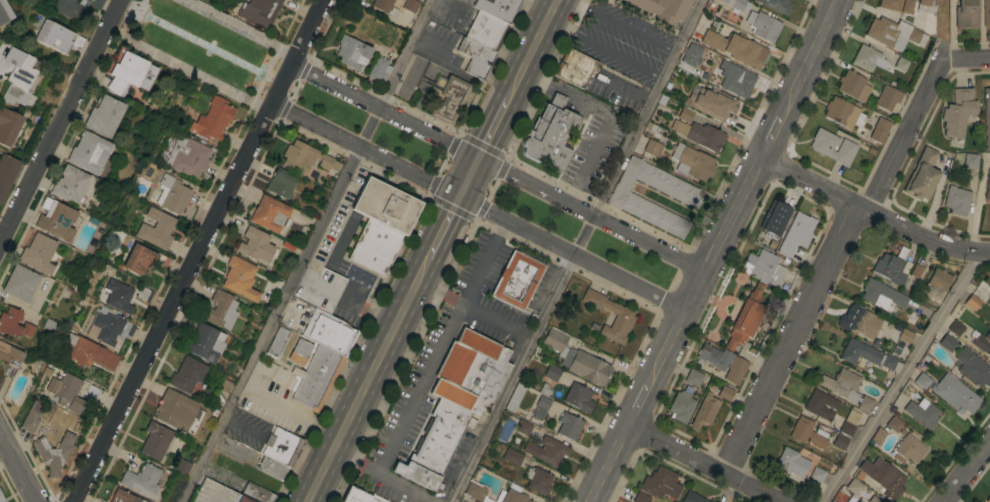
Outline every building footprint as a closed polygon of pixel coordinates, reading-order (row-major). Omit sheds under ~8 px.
[(12,16),(0,23),(0,0),(3,0),(12,16)] [(48,7),(51,0),(103,0),(99,10),(90,6),(91,5),(84,1),(82,5),(84,6),(77,21),(48,7)] [(247,3),(248,0),(282,0),(270,23),(267,22),(264,27),(251,21),(251,22),(235,14),(239,5),(240,6),(242,1),(247,3)] [(370,5),(373,0),(392,0),(386,13),(370,5)] [(401,7),(405,0),(415,0),(419,2),(413,13),(401,7)] [(472,5),(475,0),(486,0),(490,2),(491,0),(523,0),(511,25),(508,24),(478,9),(472,5)] [(648,12),(623,0),(692,0),(681,22),(677,19),(673,27),(654,17),(655,14),(649,11),(648,12)] [(730,5),(720,0),(746,0),(745,1),(750,3),(746,12),(741,9),(740,11),(730,6),(730,5)] [(784,15),(755,0),(791,0),(791,1),(784,15)] [(878,6),(880,0),(912,0),(910,9),(911,10),(910,14),(878,6)] [(916,9),(918,0),(933,0),(932,6),(935,7),(935,13),(930,13),(916,9)] [(957,8),(957,0),(976,0),(977,27),(955,28),(954,8),(957,8)] [(982,26),(982,0),(989,0),(989,26),(982,26)] [(494,52),(464,37),(478,9),(508,24),(494,52)] [(755,12),(756,13),(757,10),(765,14),(782,23),(775,37),(774,36),(771,42),(750,31),(752,28),(748,26),(755,12)] [(928,35),(922,47),(906,39),(900,51),(891,47),(890,47),(864,34),(873,17),(877,19),(879,15),(896,23),(898,20),(911,26),(911,27),(928,35)] [(84,39),(79,50),(70,45),(65,54),(33,38),(43,18),(84,39)] [(728,56),(729,54),(722,50),(721,52),(714,48),(714,49),(699,41),(705,28),(720,36),(727,40),(730,32),(742,38),(743,37),(768,50),(757,71),(728,56)] [(372,48),(366,59),(365,59),(359,71),(337,60),(339,56),(335,54),(338,46),(337,45),(338,42),(337,42),(342,33),(372,48)] [(494,52),(481,79),(464,70),(470,57),(455,50),(462,36),(464,37),(494,52)] [(689,41),(702,47),(693,67),(680,60),(689,41)] [(860,43),(881,53),(879,57),(887,60),(886,61),(888,62),(884,69),(883,68),(882,69),(873,64),(870,71),(851,62),(860,43)] [(10,104),(0,99),(0,96),(8,82),(4,79),(8,72),(9,72),(13,66),(1,59),(9,45),(33,58),(32,59),(36,62),(32,69),(35,70),(24,90),(28,92),(27,93),(34,97),(29,105),(21,105),(12,100),(10,104)] [(553,74),(567,46),(598,62),(596,67),(597,68),(595,72),(591,70),(581,88),(553,74)] [(108,73),(114,62),(116,64),(123,50),(147,61),(146,63),(148,63),(143,72),(142,71),(140,75),(141,75),(135,87),(126,82),(117,95),(104,87),(112,76),(108,73)] [(377,55),(387,60),(386,64),(391,67),(383,83),(367,75),(377,55)] [(898,56),(908,61),(903,71),(893,66),(898,56)] [(718,86),(727,69),(722,67),(725,61),(729,63),(730,62),(744,69),(739,79),(751,85),(744,99),(718,86)] [(836,89),(840,81),(837,80),(840,75),(842,76),(846,69),(866,79),(864,83),(870,87),(863,102),(836,89)] [(470,84),(468,89),(473,92),(459,120),(454,117),(450,124),(429,114),(434,102),(426,98),(437,74),(446,79),(448,74),(470,84)] [(696,77),(717,87),(715,93),(718,95),(719,93),(735,101),(733,105),(738,108),(730,125),(683,102),(688,90),(710,101),(711,99),(702,95),(690,89),(695,78),(696,77)] [(883,83),(903,93),(898,103),(894,101),(889,111),(874,104),(883,83)] [(961,139),(942,136),(944,127),(942,127),(943,120),(940,120),(942,107),(945,108),(946,103),(952,104),(952,87),(972,87),(972,100),(976,99),(976,114),(966,114),(961,139)] [(982,87),(989,87),(989,149),(984,149),(983,124),(982,93),(983,93),(982,87)] [(527,129),(529,129),(536,115),(539,116),(545,103),(547,104),(554,91),(566,97),(561,107),(580,117),(578,121),(575,120),(572,127),(566,124),(562,133),(563,133),(564,135),(560,143),(570,147),(560,170),(537,160),(537,161),(523,155),(523,154),(522,153),(522,151),(522,148),(522,146),(521,143),(521,142),(521,141),(527,129)] [(107,138),(82,126),(91,106),(95,108),(102,93),(124,104),(107,138)] [(208,136),(207,139),(195,133),(195,134),(187,130),(191,120),(195,122),(199,114),(204,116),(210,103),(208,102),(212,94),(226,101),(225,104),(230,107),(230,106),(234,108),(232,111),(233,114),(231,118),(227,120),(227,123),(226,122),(224,126),(223,126),(222,128),(223,129),(218,140),(215,141),(215,139),(208,136)] [(823,115),(826,108),(824,108),(828,100),(830,101),(833,95),(860,108),(859,111),(865,115),(859,126),(853,122),(850,129),(823,115)] [(682,104),(694,110),(688,122),(677,117),(682,104)] [(7,147),(0,144),(0,106),(22,117),(7,147)] [(880,143),(876,142),(876,143),(871,141),(872,139),(868,137),(873,126),(878,115),(891,122),(880,143)] [(702,127),(704,123),(725,134),(720,145),(715,153),(712,151),(696,142),(696,143),(684,137),(684,136),(669,128),(674,118),(684,123),(684,122),(686,123),(686,124),(689,126),(691,121),(702,127)] [(811,148),(812,147),(809,146),(812,139),(811,138),(817,126),(840,138),(836,146),(834,144),(831,149),(835,151),(842,137),(857,145),(847,166),(811,148)] [(72,146),(74,147),(83,129),(111,144),(111,145),(112,145),(108,154),(106,153),(100,165),(101,166),(97,175),(65,160),(72,146)] [(169,166),(169,165),(165,163),(178,135),(186,139),(187,137),(210,148),(206,158),(208,159),(208,160),(209,161),(204,172),(202,171),(202,172),(200,171),(196,179),(169,166)] [(648,138),(660,144),(655,155),(643,149),(648,138)] [(333,158),(332,160),(339,163),(336,170),(329,167),(328,170),(317,165),(319,160),(314,158),(310,166),(308,165),(304,174),(282,163),(285,157),(281,155),(287,143),(291,145),(294,139),(333,158)] [(677,142),(683,145),(683,144),(696,151),(696,150),(714,159),(712,164),(715,166),(710,177),(706,175),(703,181),(689,174),(688,176),(675,169),(679,161),(676,159),(670,155),(677,142)] [(925,199),(919,196),(918,199),(911,195),(910,196),(901,191),(911,170),(912,171),(915,164),(914,164),(923,145),(937,152),(930,167),(939,171),(925,199)] [(10,182),(0,203),(0,154),(1,152),(20,161),(20,163),(22,164),(13,184),(10,182)] [(977,154),(975,167),(962,166),(963,153),(977,154)] [(699,189),(698,190),(704,192),(702,196),(703,196),(696,209),(634,178),(628,190),(690,222),(681,239),(619,208),(618,209),(606,203),(630,154),(699,189)] [(89,176),(76,203),(66,198),(65,200),(49,192),(54,181),(56,182),(58,177),(60,178),(62,174),(60,173),(65,163),(89,176)] [(265,188),(276,166),(289,173),(288,175),(295,178),(291,186),(292,186),(289,192),(291,193),(288,198),(287,197),(286,199),(265,188)] [(162,188),(158,187),(160,184),(158,183),(164,172),(174,177),(174,178),(181,182),(180,184),(191,190),(190,191),(192,192),(187,202),(186,201),(179,215),(159,205),(160,204),(156,202),(162,188)] [(420,202),(383,276),(347,258),(367,217),(350,208),(366,175),(420,202)] [(964,216),(949,212),(949,208),(948,208),(948,206),(942,205),(947,184),(954,185),(953,187),(970,191),(964,216)] [(248,219),(254,208),(255,208),(262,193),(291,208),(286,218),(289,219),(286,226),(281,224),(276,233),(248,219)] [(59,237),(60,236),(46,230),(46,231),(33,225),(39,213),(43,215),(44,212),(42,211),(49,198),(51,199),(77,212),(71,222),(70,222),(68,226),(72,228),(74,231),(69,239),(66,240),(59,237)] [(778,237),(758,227),(771,199),(792,209),(778,237)] [(175,219),(167,234),(172,237),(165,250),(135,235),(141,222),(152,227),(156,221),(144,215),(149,206),(175,219)] [(796,210),(808,216),(808,215),(816,219),(810,232),(811,232),(810,236),(804,248),(797,245),(796,246),(795,245),(789,257),(776,251),(796,210)] [(269,235),(266,240),(267,241),(266,242),(274,247),(278,249),(273,258),(270,256),(266,263),(256,257),(254,260),(235,250),(239,241),(244,244),(247,238),(242,235),(247,224),(269,235)] [(17,259),(23,246),(26,248),(34,231),(56,242),(46,262),(52,265),(53,263),(55,265),(50,276),(17,259)] [(133,242),(157,254),(158,253),(170,258),(165,268),(153,262),(153,263),(152,262),(150,265),(147,266),(145,265),(143,270),(142,269),(139,275),(121,266),(133,242)] [(887,280),(888,279),(871,270),(877,258),(879,259),(883,251),(895,257),(901,245),(907,248),(901,260),(902,261),(898,270),(906,274),(900,287),(887,280)] [(489,295),(512,249),(516,251),(517,247),(546,262),(521,311),(489,295)] [(778,257),(775,263),(786,268),(781,278),(782,279),(778,288),(765,281),(764,284),(756,280),(757,278),(739,269),(748,252),(756,256),(760,248),(778,257)] [(221,285),(225,277),(224,276),(229,267),(225,265),(231,254),(256,267),(250,277),(253,279),(248,287),(260,293),(255,303),(221,285)] [(14,262),(40,276),(26,303),(0,290),(14,262)] [(940,270),(941,268),(945,270),(944,271),(952,275),(938,303),(920,294),(926,282),(934,267),(940,270)] [(909,297),(903,308),(889,301),(885,309),(860,297),(864,290),(861,289),(868,276),(909,297)] [(134,289),(127,303),(133,306),(128,315),(103,302),(109,290),(104,287),(109,277),(134,289)] [(729,336),(727,335),(731,328),(730,327),(745,297),(746,298),(749,290),(751,291),(756,281),(763,285),(759,294),(762,296),(758,303),(765,307),(750,337),(747,336),(742,345),(736,342),(731,351),(724,347),(729,336)] [(148,302),(136,296),(141,286),(153,292),(148,302)] [(227,330),(201,316),(206,306),(212,309),(214,305),(212,304),(213,302),(209,300),(215,287),(234,297),(232,300),(236,302),(232,310),(236,312),(227,330)] [(625,335),(627,336),(622,345),(597,333),(602,324),(608,327),(615,314),(600,307),(598,309),(579,300),(586,287),(605,297),(604,298),(613,302),(616,303),(620,304),(619,305),(623,307),(623,305),(627,307),(626,308),(633,312),(632,315),(635,317),(625,335)] [(981,301),(973,311),(963,303),(970,293),(981,301)] [(2,334),(0,333),(0,311),(4,313),(7,305),(22,312),(20,316),(22,317),(20,321),(16,320),(14,323),(21,327),(24,321),(35,326),(29,338),(20,333),(18,336),(11,333),(9,336),(2,332),(2,334)] [(862,335),(862,334),(848,326),(854,315),(853,315),(855,311),(856,311),(858,306),(871,313),(881,319),(871,339),(862,335)] [(300,334),(314,307),(344,322),(343,324),(358,331),(345,357),(317,342),(300,334)] [(89,322),(90,323),(96,312),(105,316),(106,312),(115,316),(116,314),(125,319),(125,321),(135,326),(130,336),(123,332),(122,333),(119,332),(118,335),(115,334),(113,339),(115,340),(112,347),(94,338),(94,339),(83,334),(89,322)] [(964,327),(961,331),(962,331),(960,333),(959,332),(956,336),(946,328),(954,319),(964,327)] [(198,321),(225,335),(217,352),(218,352),(213,363),(185,349),(198,321)] [(278,326),(289,332),(276,358),(265,352),(278,326)] [(487,414),(480,410),(477,417),(469,413),(437,476),(439,477),(432,491),(390,470),(397,455),(406,460),(438,397),(429,392),(436,377),(433,376),(451,340),(454,341),(462,326),(510,350),(505,361),(512,364),(487,414)] [(568,336),(560,352),(541,343),(549,327),(568,336)] [(913,333),(908,343),(897,337),(902,327),(913,333)] [(989,328),(989,329),(989,357),(970,342),(978,332),(983,336),(989,328)] [(65,330),(72,334),(74,332),(120,356),(112,371),(98,363),(97,364),(90,360),(87,364),(83,362),(81,366),(77,364),(76,365),(74,364),(72,367),(62,362),(64,359),(61,357),(68,344),(60,339),(65,330)] [(956,341),(948,351),(937,343),(945,332),(956,341)] [(313,345),(308,355),(303,366),(287,358),(292,349),(292,350),(298,337),(313,345)] [(863,344),(863,343),(884,354),(885,353),(897,359),(891,370),(877,363),(877,364),(857,355),(857,356),(867,361),(863,369),(839,358),(849,337),(863,344)] [(17,367),(0,359),(0,341),(24,353),(17,367)] [(345,357),(317,413),(310,410),(311,408),(290,397),(300,377),(290,372),(293,366),(303,371),(317,342),(345,357)] [(737,385),(723,378),(728,368),(726,367),(727,364),(726,364),(722,372),(714,367),(714,366),(702,359),(699,364),(695,362),(697,357),(696,357),(703,342),(721,352),(723,348),(731,352),(730,352),(733,354),(733,355),(748,362),(737,385)] [(962,345),(989,367),(989,385),(988,388),(982,382),(978,387),(956,370),(957,368),(952,364),(956,359),(953,357),(962,345)] [(611,365),(610,367),(611,369),(609,373),(606,373),(605,378),(606,379),(603,385),(601,385),(600,387),(566,369),(567,367),(559,363),(567,348),(575,350),(576,348),(611,365)] [(189,394),(167,383),(172,372),(175,373),(184,354),(207,366),(199,383),(195,381),(189,394)] [(561,369),(555,381),(542,375),(548,363),(561,369)] [(840,366),(845,369),(845,367),(848,369),(847,370),(860,377),(853,391),(859,394),(855,403),(845,398),(845,397),(816,383),(821,374),(833,380),(840,366)] [(703,374),(697,387),(683,379),(689,367),(703,374)] [(51,377),(52,377),(54,372),(60,375),(57,380),(59,380),(64,371),(82,381),(74,396),(84,401),(77,414),(56,403),(59,397),(44,389),(51,377)] [(931,379),(923,389),(913,380),(920,371),(931,379)] [(980,398),(976,403),(977,403),(969,414),(963,409),(960,414),(930,390),(945,371),(980,398)] [(517,381),(526,385),(513,412),(504,407),(517,381)] [(591,391),(587,399),(592,402),(587,413),(562,400),(571,381),(591,391)] [(908,383),(909,383),(910,381),(912,383),(911,384),(917,389),(910,398),(901,391),(908,383)] [(94,401),(83,396),(88,384),(100,389),(94,401)] [(684,424),(671,417),(673,413),(666,410),(676,391),(678,392),(680,389),(683,391),(686,384),(692,388),(689,394),(690,394),(689,397),(696,400),(684,424)] [(734,390),(728,401),(716,395),(722,384),(734,390)] [(199,404),(184,433),(154,417),(157,409),(155,408),(157,403),(160,404),(162,401),(159,400),(165,387),(199,404)] [(839,401),(835,409),(824,404),(822,406),(834,412),(829,422),(803,408),(801,407),(803,404),(805,405),(805,404),(804,403),(807,398),(808,398),(813,388),(839,401)] [(704,393),(705,393),(706,391),(711,393),(710,396),(720,401),(708,424),(704,422),(703,425),(700,424),(697,430),(688,426),(704,393)] [(551,400),(546,410),(547,411),(543,418),(542,417),(540,421),(531,416),(533,413),(532,412),(535,405),(534,405),(539,394),(551,400)] [(874,400),(868,413),(856,407),(862,394),(874,400)] [(902,409),(909,399),(916,404),(921,397),(928,402),(928,401),(940,410),(935,416),(937,418),(928,430),(902,409)] [(30,405),(40,410),(36,418),(39,419),(31,433),(19,427),(30,405)] [(860,414),(855,425),(849,436),(838,430),(849,408),(860,414)] [(574,441),(556,432),(561,422),(557,420),(562,410),(583,421),(574,441)] [(892,415),(893,414),(903,422),(895,432),(885,424),(892,415)] [(788,435),(793,426),(792,425),(794,421),(795,421),(798,415),(813,423),(810,429),(812,431),(814,432),(816,427),(828,433),(825,438),(826,439),(821,449),(806,442),(807,441),(804,439),(803,443),(788,435)] [(527,436),(515,430),(518,424),(516,423),(519,418),(532,425),(527,436)] [(148,432),(144,429),(149,420),(173,432),(158,461),(138,451),(148,432)] [(261,453),(265,445),(263,444),(269,433),(270,433),(274,425),(304,440),(290,468),(288,467),(264,455),(261,453)] [(878,426),(886,432),(878,445),(870,438),(878,426)] [(65,430),(75,436),(71,444),(73,445),(65,462),(63,461),(60,466),(59,465),(59,478),(47,478),(47,465),(45,464),(44,464),(43,463),(42,462),(31,441),(42,435),(50,448),(51,448),(51,446),(50,445),(49,443),(47,441),(49,442),(52,442),(55,442),(58,441),(56,443),(55,444),(54,446),(53,448),(56,448),(65,430)] [(848,438),(843,449),(831,444),(837,432),(848,438)] [(927,447),(915,463),(909,459),(907,461),(904,459),(900,464),(893,459),(896,456),(893,454),(895,451),(892,449),(898,443),(897,442),(899,440),(900,440),(906,432),(927,447)] [(571,448),(567,456),(565,455),(564,458),(561,456),(556,467),(521,450),(526,440),(531,442),(531,441),(536,443),(535,445),(540,448),(542,444),(539,442),(543,434),(571,448)] [(798,453),(797,453),(799,454),(798,455),(810,461),(801,478),(789,471),(788,473),(777,468),(778,464),(775,463),(783,445),(798,453)] [(523,455),(518,466),(501,458),(507,447),(523,455)] [(281,481),(257,468),(264,455),(288,467),(281,481)] [(890,501),(881,494),(884,490),(866,476),(867,475),(857,467),(864,458),(871,463),(876,456),(882,460),(883,460),(905,477),(903,479),(904,480),(899,486),(902,489),(898,494),(896,493),(896,495),(893,499),(891,499),(890,501)] [(191,463),(185,476),(173,470),(179,457),(191,463)] [(125,469),(135,474),(136,471),(139,472),(144,462),(161,470),(154,484),(157,486),(151,499),(118,482),(125,469)] [(651,495),(647,501),(633,501),(631,501),(637,490),(646,495),(647,493),(638,488),(645,474),(649,476),(655,463),(677,474),(673,481),(681,486),(675,499),(662,493),(659,499),(651,495)] [(826,471),(820,482),(808,476),(814,465),(826,471)] [(525,486),(529,479),(523,476),(528,466),(530,468),(531,466),(533,467),(533,466),(552,475),(549,481),(552,482),(545,496),(525,486)] [(240,494),(255,501),(190,501),(203,476),(240,494)] [(854,500),(856,501),(845,501),(850,496),(849,495),(851,492),(844,487),(852,476),(870,489),(865,495),(859,491),(858,492),(857,491),(855,495),(855,499),(854,500)] [(494,501),(493,501),(482,501),(474,498),(473,501),(463,496),(464,493),(463,492),(469,481),(468,480),(469,478),(481,485),(480,486),(486,489),(484,494),(486,496),(486,497),(494,501)] [(277,495),(274,501),(268,501),(255,501),(240,494),(247,481),(277,495)] [(526,498),(533,501),(494,501),(501,489),(505,491),(510,481),(521,487),(519,491),(527,495),(526,498)] [(371,493),(390,501),(340,501),(348,485),(370,495),(371,493)] [(140,499),(146,501),(115,501),(117,498),(112,495),(116,487),(140,499)] [(686,490),(712,501),(680,501),(686,490)]
